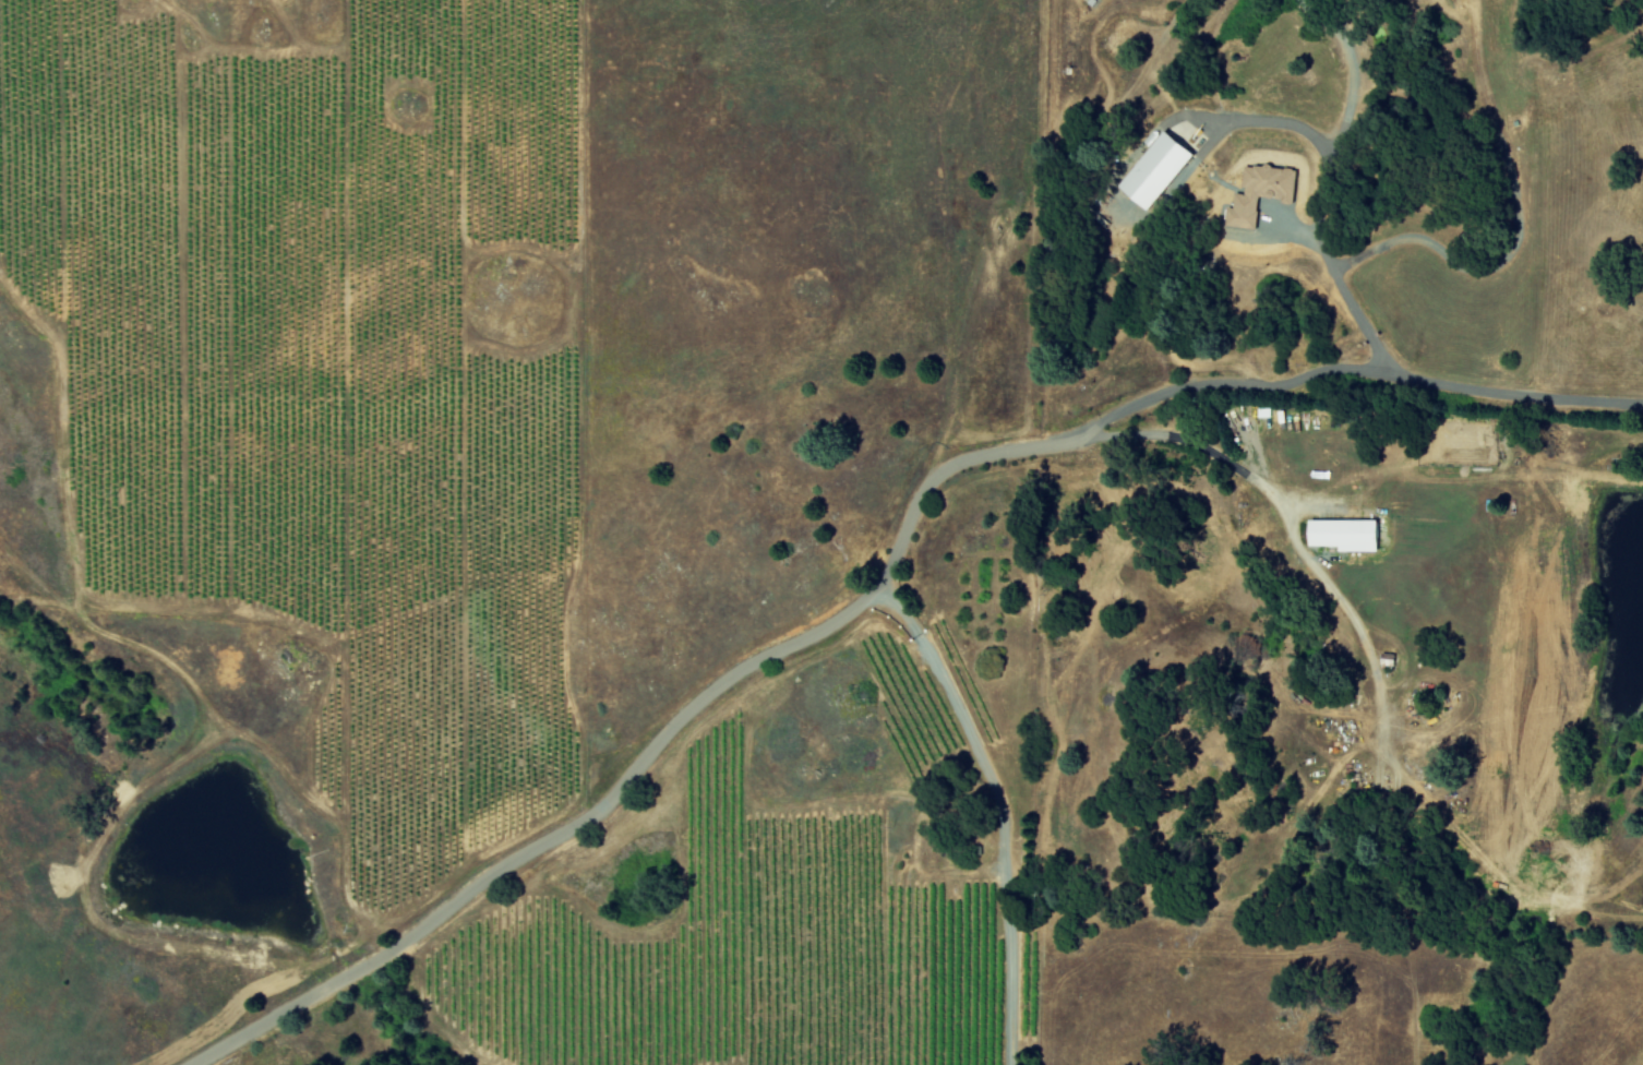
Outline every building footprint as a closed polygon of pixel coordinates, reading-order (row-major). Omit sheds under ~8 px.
[(1198,150),(1169,128),(1124,186),(1153,208),(1198,150)] [(1259,227),(1261,197),(1297,199),(1299,167),(1248,164),(1246,193),(1238,192),(1237,207),(1230,206),(1229,226),(1259,227)] [(1312,520),(1312,545),(1342,545),(1342,551),(1383,550),(1382,519),(1312,520)]
